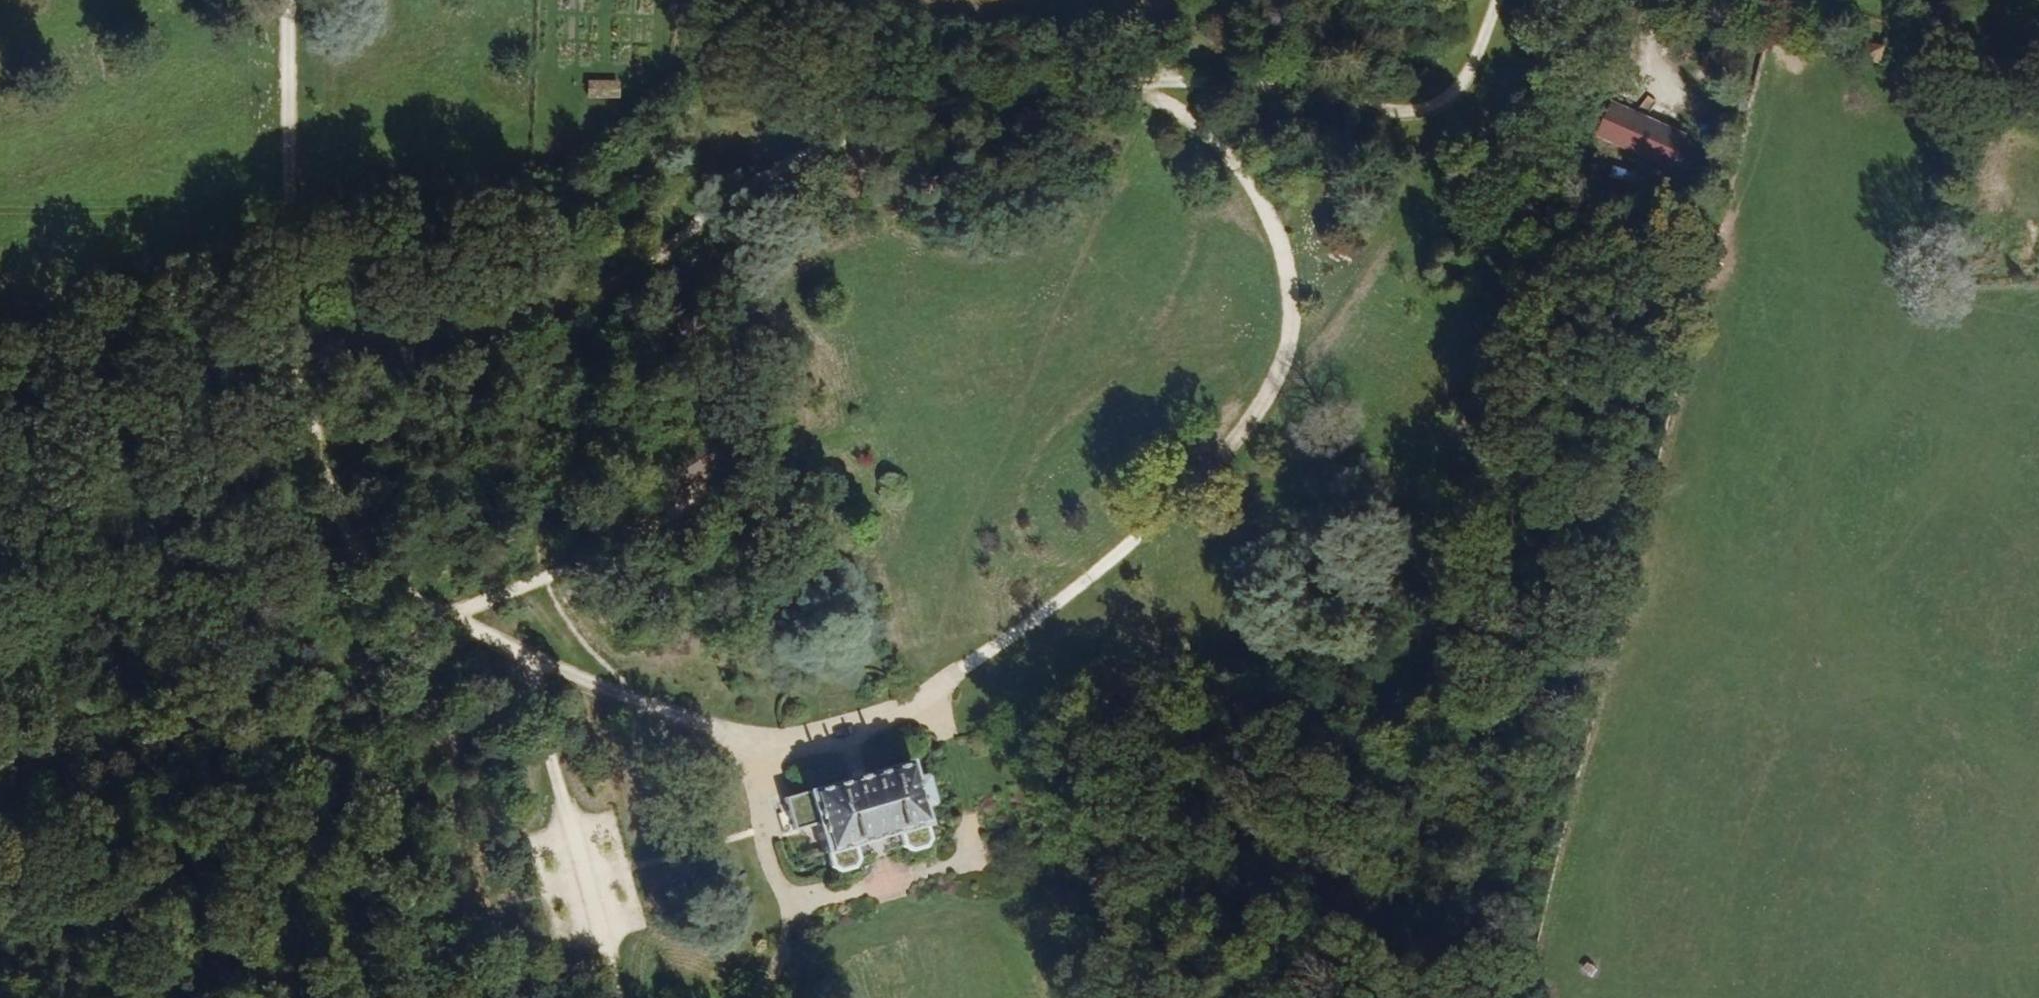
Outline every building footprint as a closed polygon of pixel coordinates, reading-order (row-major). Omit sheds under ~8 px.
[(1873,63),(1891,68),(1895,53),(1877,48),(1873,63)] [(1690,133),(1618,102),(1599,141),(1670,171),(1690,133)] [(657,476),(668,504),(719,482),(708,453),(657,476)] [(906,855),(937,846),(928,813),(941,809),(931,773),(919,776),(917,767),(877,778),(874,767),(843,776),(846,788),(809,798),(832,875),(857,869),(853,851),(901,839),(906,855)]
